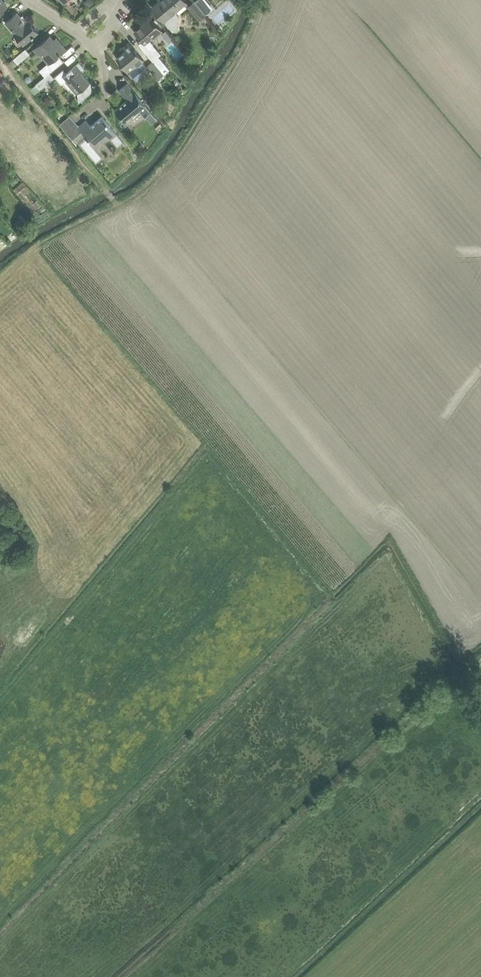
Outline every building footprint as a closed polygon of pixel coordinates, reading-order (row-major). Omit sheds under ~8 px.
[(159,14),(164,21),(172,31),(177,31),(179,14),(176,10),(186,2),(184,0),(160,0),(152,7),(159,14)] [(194,1),(205,13),(210,9),(203,0),(195,0),(194,1)] [(194,1),(188,6),(199,19),(205,14),(205,13),(194,1)] [(14,33),(23,44),(38,31),(29,20),(26,23),(17,12),(9,19),(6,22),(15,32),(14,33)] [(151,18),(135,31),(141,39),(142,40),(138,44),(146,53),(152,61),(153,60),(158,56),(161,54),(149,40),(153,36),(154,38),(162,31),(157,25),(151,18)] [(42,42),(34,49),(38,54),(40,52),(49,62),(47,64),(52,70),(63,61),(58,55),(59,54),(65,49),(60,42),(57,44),(53,39),(50,35),(42,42)] [(116,57),(129,72),(136,66),(144,60),(136,50),(130,42),(123,47),(126,50),(116,57)] [(26,48),(13,58),(18,63),(18,64),(30,53),(26,48)] [(158,56),(153,60),(164,74),(168,71),(170,69),(158,56)] [(152,61),(146,66),(158,79),(164,74),(153,60),(152,61)] [(59,73),(56,76),(62,84),(65,81),(76,94),(78,93),(79,98),(79,101),(79,102),(81,100),(84,98),(91,93),(91,91),(92,90),(91,86),(90,83),(81,72),(85,69),(79,62),(66,73),(64,70),(59,73)] [(50,72),(36,84),(41,89),(54,78),(50,72)] [(139,110),(144,116),(145,115),(152,123),(157,119),(145,105),(134,90),(127,83),(119,90),(125,97),(127,95),(129,98),(115,110),(122,118),(125,122),(139,110)] [(70,115),(60,124),(72,139),(82,131),(85,134),(93,144),(106,133),(111,139),(117,134),(109,124),(102,116),(91,126),(86,120),(79,126),(70,115)]
